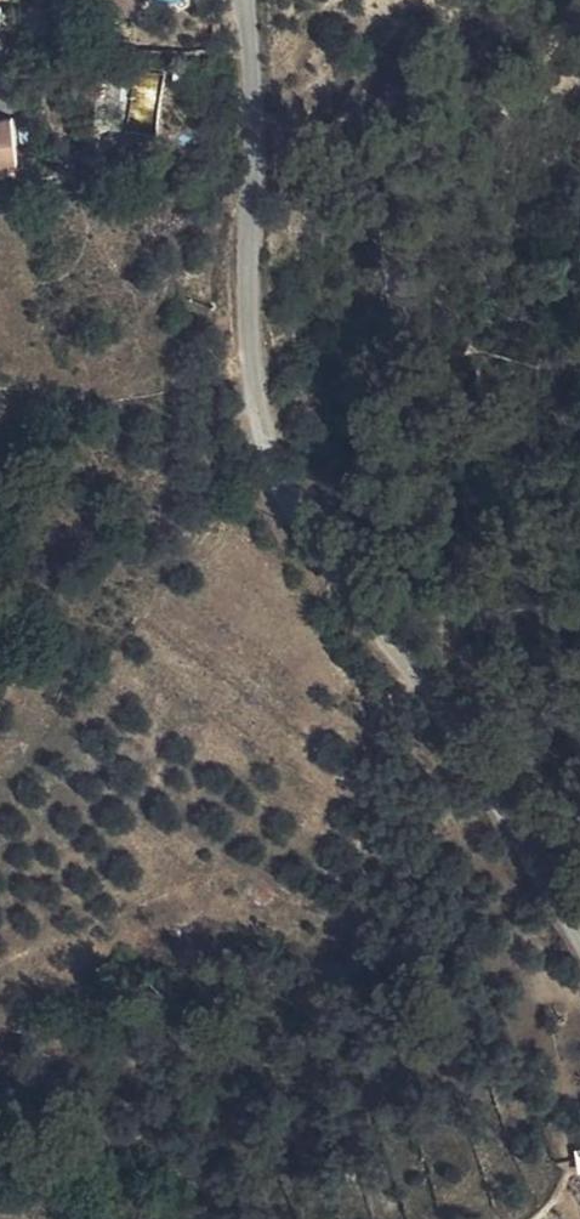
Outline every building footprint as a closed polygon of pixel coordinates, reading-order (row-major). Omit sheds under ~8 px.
[(18,164),(13,117),(0,118),(0,166),(18,164)]
